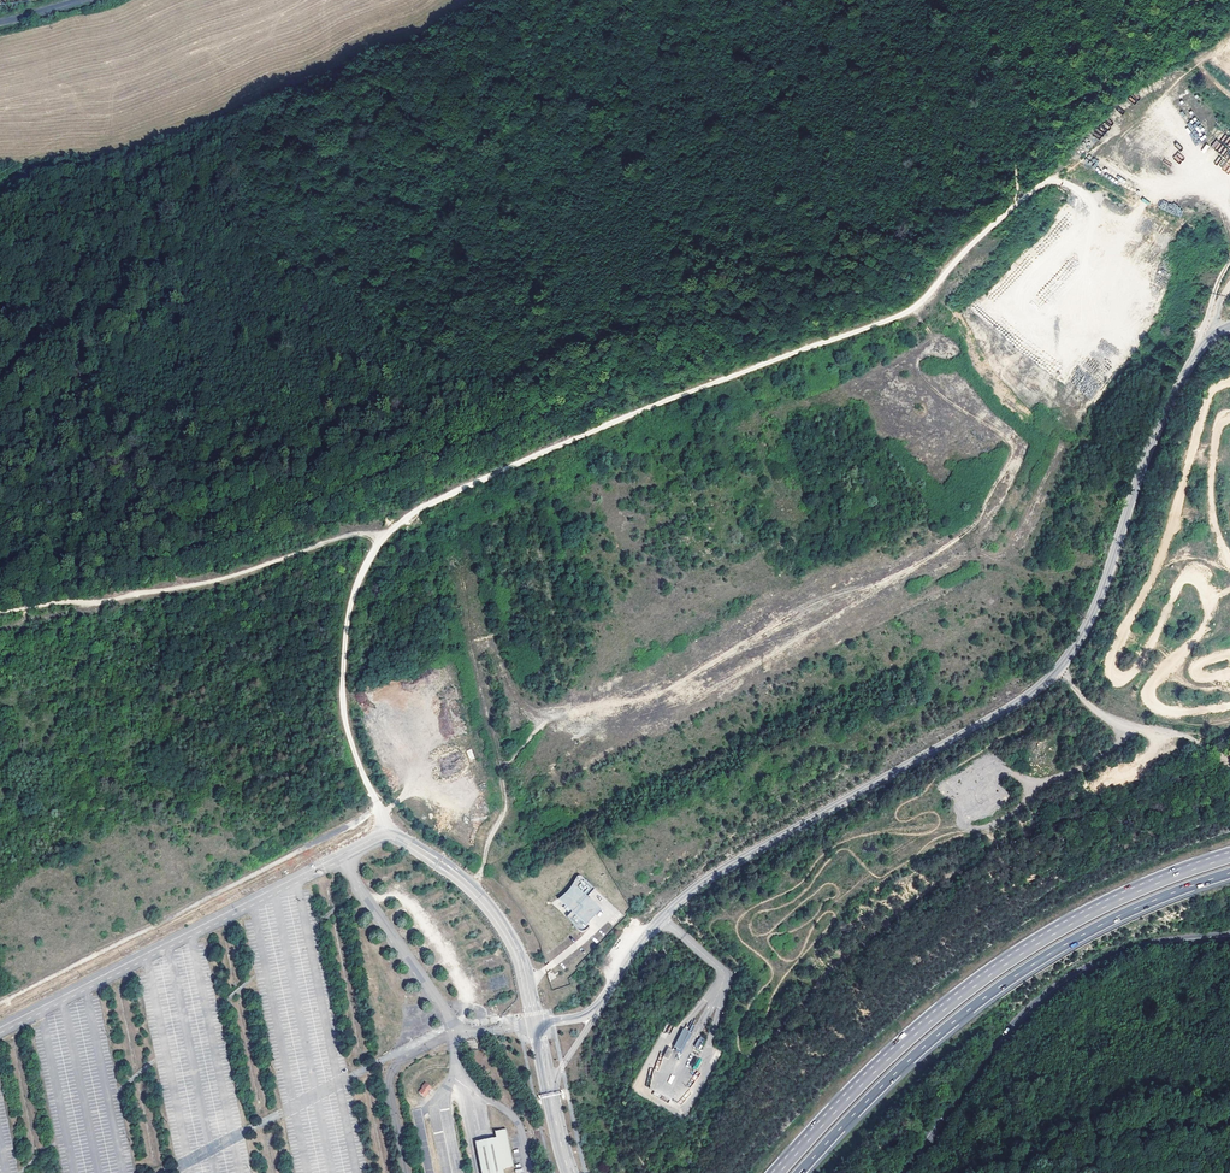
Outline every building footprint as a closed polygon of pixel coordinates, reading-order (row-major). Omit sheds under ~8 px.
[(1099,140),(1107,132),(1101,125),(1092,133),(1099,140)] [(1229,147),(1229,146),(1229,137),(1225,134),(1220,141),(1229,147)] [(1211,146),(1224,156),(1229,149),(1216,140),(1211,146)] [(1177,142),(1174,145),(1180,150),(1182,148),(1177,142)] [(1204,153),(1210,146),(1207,144),(1201,150),(1204,153)] [(1173,158),(1179,164),(1185,158),(1178,152),(1173,158)] [(1219,156),(1214,162),(1222,167),(1226,162),(1219,156)] [(1229,171),(1229,157),(1222,169),(1228,174),(1229,171)] [(1106,173),(1104,175),(1116,184),(1118,181),(1106,173)] [(1161,200),(1159,209),(1181,216),(1183,208),(1161,200)] [(466,750),(470,760),(475,758),(471,748),(466,750)] [(560,898),(558,899),(572,912),(567,917),(575,927),(576,928),(577,929),(578,930),(579,931),(580,931),(581,931),(582,931),(584,931),(586,930),(587,929),(588,928),(589,927),(586,925),(601,909),(587,897),(594,889),(581,876),(579,876),(578,876),(577,876),(576,877),(576,878),(574,880),(573,883),(573,884),(572,885),(571,887),(570,888),(569,890),(566,893),(564,895),(562,896),(560,898)] [(591,937),(596,944),(606,936),(601,929),(591,937)] [(692,1024),(689,1031),(696,1033),(699,1026),(692,1024)] [(683,1028),(674,1046),(682,1051),(691,1032),(683,1028)] [(694,1046),(699,1048),(704,1038),(699,1036),(694,1046)] [(663,1055),(668,1058),(673,1050),(668,1046),(663,1055)] [(693,1069),(696,1071),(702,1060),(698,1058),(693,1069)] [(425,1083),(417,1091),(424,1096),(429,1090),(428,1090),(430,1087),(425,1083)] [(502,1130),(509,1167),(512,1167),(505,1129),(502,1130)] [(509,1167),(502,1130),(493,1132),(494,1138),(473,1142),(480,1172),(503,1172),(502,1169),(509,1167)]
